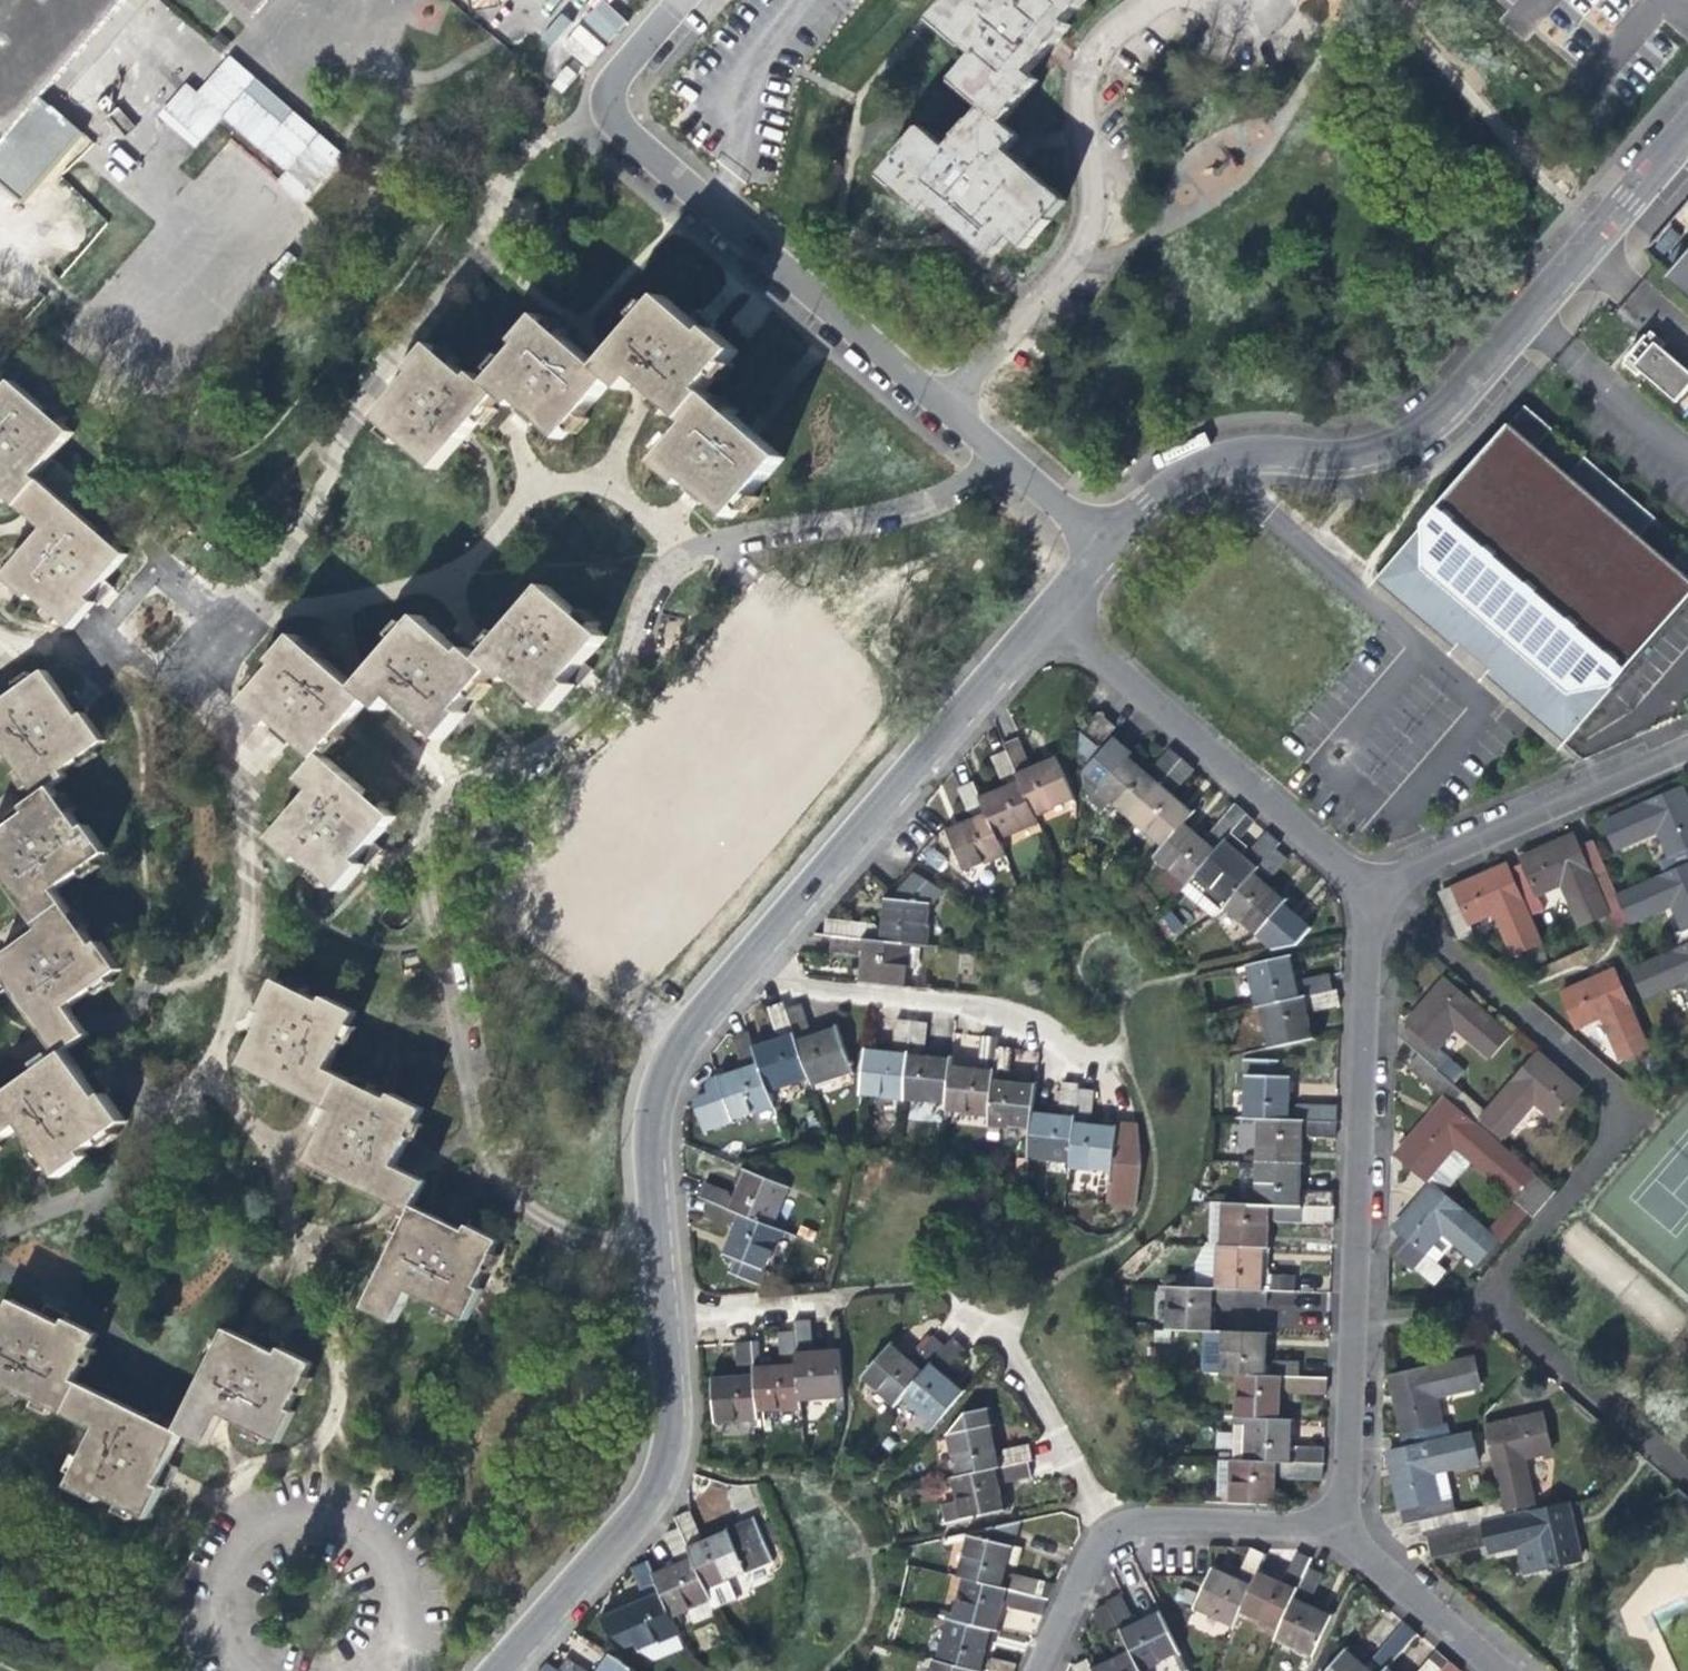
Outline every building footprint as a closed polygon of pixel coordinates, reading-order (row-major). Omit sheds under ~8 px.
[(4,138),(22,117),(125,0),(0,0),(0,134),(4,138)] [(252,18),(267,0),(231,0),(252,18)] [(582,20),(607,42),(627,21),(603,0),(601,0),(582,20)] [(1080,5),(1074,0),(952,0),(933,22),(975,57),(954,81),(985,108),(1004,123),(1039,81),(1030,74),(1071,26),(1067,22),(1080,5)] [(587,66),(605,46),(580,24),(562,43),(587,66)] [(228,54),(196,91),(185,81),(156,115),(195,149),(216,124),(306,202),(346,156),(228,54)] [(1024,250),(1065,202),(1009,152),(1021,138),(1004,123),(985,108),(949,149),(924,128),(882,176),(924,212),(929,205),(964,235),(992,260),(1011,239),(1024,250)] [(1687,269),(1687,205),(1645,256),(1675,283),(1679,279),(1687,269)] [(1687,287),(1687,269),(1679,279),(1687,287)] [(1679,279),(1675,283),(1687,295),(1687,287),(1679,279)] [(644,321),(613,357),(607,363),(602,370),(614,381),(627,392),(639,379),(664,400),(659,405),(673,417),(678,412),(693,425),(714,400),(705,392),(718,377),(723,381),(735,367),(730,363),(739,352),(712,330),(715,326),(707,319),(697,311),(690,319),(664,297),(656,307),(651,303),(639,317),(644,321)] [(518,343),(523,346),(510,361),(505,357),(493,371),(498,375),(489,385),(501,396),(515,408),(512,412),(521,419),(530,427),(537,418),(563,440),(571,431),(576,435),(588,421),(583,416),(614,381),(602,370),(564,337),(568,332),(554,320),(550,326),(540,317),(518,343)] [(1663,344),(1648,331),(1638,343),(1620,364),(1635,376),(1639,372),(1674,402),(1687,385),(1687,373),(1659,348),(1663,344)] [(400,394),(378,419),(388,428),(384,433),(398,445),(402,440),(437,470),(480,420),(485,425),(497,411),(492,406),(501,396),(489,385),(488,386),(475,375),(471,379),(456,367),(460,361),(447,350),(442,355),(432,345),(410,371),(406,368),(399,377),(391,386),(400,394)] [(5,503),(9,498),(21,508),(33,518),(46,530),(67,505),(45,485),(53,476),(61,467),(52,459),(74,434),(63,425),(67,420),(54,408),(49,413),(14,382),(0,398),(0,499),(5,503)] [(720,405),(714,400),(693,425),(680,440),(675,436),(663,450),(668,454),(659,464),(685,486),(682,490),(691,498),(700,505),(707,497),(733,518),(741,508),(746,513),(758,499),(753,495),(784,459),(750,431),(734,417),(738,412),(724,400),(720,405)] [(1523,408),(1372,583),(1457,646),(1487,672),(1482,677),(1562,746),(1687,596),(1687,549),(1684,546),(1668,565),(1636,538),(1652,519),(1581,458),(1565,477),(1533,449),(1549,431),(1523,408)] [(103,535),(67,505),(46,530),(25,554),(20,549),(8,563),(13,568),(4,578),(30,600),(34,596),(48,608),(44,613),(58,625),(62,620),(72,629),(94,603),(98,607),(106,597),(114,588),(105,581),(127,556),(117,547),(121,542),(107,530),(103,535)] [(492,650),(482,660),(495,671),(509,683),(513,678),(528,691),(542,703),(552,712),(574,686),(578,690),(586,681),(593,672),(584,664),(606,638),(596,629),(582,618),(546,587),(504,636),(492,650)] [(586,612),(582,618),(596,629),(600,624),(586,612)] [(400,641),(370,677),(396,699),(420,720),(434,732),(444,740),(466,715),(461,711),(474,696),(486,682),(495,671),(482,660),(469,648),(472,645),(463,637),(454,630),(446,639),(421,617),(412,627),(400,641)] [(395,637),(400,641),(412,627),(407,623),(395,637)] [(487,646),(492,650),(504,636),(499,632),(487,646)] [(294,737),(320,759),(323,755),(328,750),(340,736),(371,700),(358,690),(321,657),(307,646),(297,637),(275,662),(280,666),(267,680),(255,694),(246,705),(272,727),(269,731),(277,738),(286,746),(294,737)] [(311,641),(307,646),(321,657),(325,652),(311,641)] [(0,704),(0,747),(1,746),(20,771),(14,776),(25,790),(31,786),(39,797),(52,788),(67,777),(63,772),(78,761),(83,767),(98,756),(94,750),(105,742),(85,714),(88,711),(82,703),(74,692),(66,699),(46,671),(35,679),(30,673),(15,684),(20,690),(0,704)] [(250,690),(255,694),(267,680),(262,676),(250,690)] [(370,677),(358,690),(371,700),(384,712),(390,705),(396,699),(370,677)] [(491,686),(486,682),(474,696),(479,700),(491,686)] [(537,708),(542,703),(528,691),(523,696),(537,708)] [(429,737),(434,732),(420,720),(416,725),(429,737)] [(1111,802),(1132,820),(1182,760),(1170,749),(1155,766),(1155,777),(1153,779),(1136,765),(1126,756),(1111,743),(1106,749),(1101,745),(1098,748),(1081,733),(1079,752),(1087,800),(1103,812),(1111,802)] [(345,740),(340,736),(328,750),(333,754),(345,740)] [(1028,760),(1019,738),(1004,744),(1007,751),(1035,816),(1075,799),(1057,759),(1042,765),(1026,771),(1025,767),(1028,760)] [(1035,816),(1007,751),(992,757),(1001,781),(1008,783),(1009,787),(993,794),(981,799),(998,839),(1037,822),(1035,816)] [(281,830),(272,840),(298,863),(303,858),(318,871),(332,883),(341,891),(364,865),(367,868),(375,859),(382,850),(374,843),(395,817),(385,809),(371,797),(323,755),(320,759),(301,781),(314,792),(293,816),(281,830)] [(1132,820),(1164,847),(1184,823),(1193,813),(1179,802),(1168,792),(1170,790),(1179,788),(1194,770),(1182,760),(1132,820)] [(998,839),(981,799),(975,783),(960,790),(969,813),(976,815),(977,819),(961,826),(947,831),(964,872),(1004,856),(998,839)] [(52,788),(39,797),(25,808),(22,805),(13,812),(3,818),(10,827),(0,834),(0,874),(1,873),(35,921),(63,901),(56,891),(82,873),(86,879),(102,868),(97,862),(108,854),(88,826),(83,830),(72,814),(78,810),(67,795),(61,799),(52,788)] [(1666,876),(1687,866),(1687,801),(1683,789),(1652,802),(1603,822),(1616,850),(1659,832),(1670,857),(1660,861),(1666,876)] [(376,791),(371,797),(385,809),(390,803),(376,791)] [(1155,857),(1188,885),(1231,834),(1247,816),(1234,806),(1210,835),(1212,842),(1209,845),(1194,832),(1184,823),(1164,847),(1155,857)] [(276,826),(281,830),(293,816),(288,812),(276,826)] [(1247,816),(1231,834),(1188,885),(1183,891),(1215,918),(1225,907),(1275,850),(1280,844),(1267,833),(1252,849),(1253,860),(1250,862),(1241,854),(1246,848),(1241,844),(1237,840),(1253,822),(1247,816)] [(1525,867),(1510,873),(1529,918),(1544,911),(1537,895),(1562,885),(1581,927),(1608,915),(1578,847),(1573,836),(1555,843),(1521,857),(1525,867)] [(1578,847),(1608,915),(1621,946),(1627,929),(1629,924),(1617,897),(1593,840),(1578,847)] [(1275,850),(1225,907),(1273,950),(1297,946),(1311,928),(1285,905),(1286,904),(1273,891),(1260,881),(1263,878),(1271,877),(1286,860),(1275,850)] [(1541,945),(1529,918),(1510,873),(1506,865),(1481,875),(1453,887),(1454,890),(1440,896),(1459,940),(1473,934),(1469,924),(1495,913),(1514,956),(1527,951),(1541,945)] [(1681,950),(1687,947),(1687,866),(1666,876),(1617,897),(1629,924),(1672,905),(1684,931),(1675,935),(1681,950)] [(327,888),(332,883),(318,871),(314,876),(327,888)] [(930,903),(940,890),(917,874),(895,900),(887,899),(886,913),(884,930),(879,930),(875,925),(826,920),(824,936),(832,937),(909,944),(925,946),(930,903)] [(63,901),(35,921),(26,928),(16,935),(23,944),(0,961),(0,970),(3,975),(0,977),(0,982),(8,994),(14,990),(42,1028),(50,1040),(62,1055),(67,1052),(90,1035),(79,1020),(70,1008),(95,990),(99,996),(114,985),(110,979),(121,971),(101,943),(96,946),(85,931),(91,926),(80,911),(74,916),(63,901)] [(904,987),(909,944),(832,937),(830,951),(856,954),(860,949),(865,950),(863,965),(862,982),(904,987)] [(1681,950),(1631,971),(1643,997),(1686,979),(1687,984),(1687,947),(1681,950)] [(1255,1008),(1260,1007),(1332,991),(1329,976),(1304,981),(1301,987),(1298,987),(1293,968),(1291,957),(1246,966),(1255,1008)] [(1647,1049),(1616,977),(1613,970),(1561,994),(1577,1029),(1602,1019),(1614,1045),(1621,1060),(1647,1049)] [(258,1036),(243,1065),(255,1071),(252,1078),(269,1086),(272,1079),(314,1100),(328,1070),(342,1041),(349,1044),(357,1028),(351,1025),(356,1013),(326,998),(324,1004),(306,995),(309,989),(292,981),(289,987),(277,981),(262,1012),(258,1010),(253,1020),(247,1030),(258,1036)] [(1400,1039),(1419,1055),(1429,1064),(1437,1070),(1448,1058),(1438,1049),(1457,1029),(1491,1059),(1511,1037),(1445,981),(1418,1012),(1407,1024),(1411,1027),(1400,1039)] [(1339,1006),(1336,990),(1332,991),(1260,1007),(1268,1049),(1289,1045),(1312,1040),(1309,1021),(1306,1008),(1309,1008),(1316,1012),(1339,1006)] [(809,1076),(787,1010),(785,1002),(769,1007),(776,1031),(784,1034),(785,1038),(770,1042),(753,1048),(767,1089),(809,1076)] [(810,1027),(802,1005),(787,1010),(809,1076),(812,1085),(851,1071),(838,1028),(822,1034),(807,1038),(806,1034),(810,1027)] [(861,1093),(904,1098),(912,1022),(896,1021),(893,1044),(899,1049),(898,1053),(879,1051),(866,1050),(861,1093)] [(925,1047),(927,1024),(912,1022),(904,1098),(948,1102),(952,1066),(953,1059),(937,1057),(920,1055),(920,1052),(925,1047)] [(767,1089),(753,1048),(748,1033),(734,1037),(741,1061),(748,1063),(750,1068),(728,1074),(709,1080),(705,1088),(708,1098),(694,1102),(704,1131),(733,1122),(732,1119),(772,1105),(767,1089)] [(990,1115),(997,1050),(998,1039),(982,1038),(980,1061),(985,1067),(985,1070),(963,1068),(952,1066),(948,1102),(947,1111),(990,1115)] [(1010,1074),(1012,1051),(997,1050),(990,1115),(988,1125),(1031,1130),(1033,1113),(1036,1085),(1019,1083),(1003,1082),(1004,1078),(1010,1074)] [(67,1052),(62,1055),(56,1060),(52,1055),(37,1065),(41,1071),(0,1100),(0,1122),(9,1135),(19,1128),(23,1125),(41,1151),(36,1155),(47,1170),(52,1166),(60,1177),(87,1158),(84,1153),(100,1141),(104,1146),(119,1136),(115,1130),(126,1122),(106,1095),(110,1092),(104,1083),(97,1074),(87,1081),(67,1052)] [(1567,1078),(1539,1053),(1487,1113),(1475,1126),(1498,1145),(1534,1103),(1554,1120),(1581,1090),(1567,1078)] [(1475,1126),(1487,1113),(1437,1070),(1429,1064),(1419,1055),(1407,1067),(1445,1100),(1475,1126)] [(1276,1077),(1277,1062),(1247,1061),(1244,1119),(1258,1120),(1336,1123),(1336,1106),(1299,1105),(1292,1110),(1289,1110),(1289,1091),(1290,1078),(1276,1077)] [(339,1176),(381,1197),(395,1204),(412,1212),(414,1207),(426,1182),(411,1174),(395,1167),(410,1138),(416,1141),(424,1124),(418,1121),(424,1109),(393,1094),(390,1100),(382,1096),(372,1091),(375,1085),(359,1077),(356,1083),(328,1070),(314,1100),(325,1105),(320,1116),(314,1127),(325,1132),(310,1162),(322,1168),(339,1176)] [(1078,1093),(1079,1087),(1063,1085),(1060,1108),(1065,1113),(1065,1117),(1047,1115),(1033,1113),(1031,1130),(1028,1157),(1070,1162),(1078,1093)] [(1091,1118),(1093,1095),(1078,1093),(1070,1162),(1069,1169),(1112,1173),(1109,1206),(1135,1209),(1141,1166),(1137,1126),(1118,1125),(1118,1130),(1102,1128),(1084,1126),(1085,1122),(1091,1118)] [(1471,1162),(1534,1216),(1554,1193),(1498,1145),(1475,1126),(1445,1100),(1432,1116),(1408,1143),(1397,1155),(1409,1166),(1432,1186),(1442,1194),(1471,1162)] [(1335,1139),(1336,1123),(1258,1120),(1257,1156),(1243,1156),(1242,1162),(1256,1162),(1301,1164),(1302,1149),(1303,1133),(1306,1133),(1310,1138),(1335,1139)] [(9,1135),(0,1122),(0,1142),(9,1135)] [(1301,1175),(1301,1164),(1256,1162),(1255,1205),(1333,1208),(1334,1192),(1308,1191),(1303,1195),(1300,1195),(1301,1175)] [(772,1227),(788,1188),(747,1171),(742,1186),(735,1200),(731,1198),(727,1192),(705,1183),(700,1197),(710,1201),(772,1227)] [(1498,1241),(1442,1194),(1432,1186),(1416,1205),(1395,1228),(1404,1236),(1393,1249),(1431,1282),(1435,1284),(1446,1273),(1436,1264),(1454,1243),(1478,1264),(1498,1241)] [(759,1286),(782,1231),(772,1227),(710,1201),(705,1215),(727,1225),(734,1222),(738,1223),(732,1236),(724,1255),(737,1261),(731,1274),(759,1286)] [(1332,1224),(1333,1208),(1255,1205),(1223,1204),(1221,1247),(1268,1249),(1268,1231),(1269,1217),(1272,1217),(1277,1222),(1332,1224)] [(400,1236),(365,1308),(395,1323),(410,1293),(438,1307),(435,1313),(452,1321),(455,1315),(467,1321),(482,1291),(477,1288),(485,1270),(492,1273),(500,1257),(494,1254),(500,1241),(469,1226),(471,1222),(461,1217),(450,1212),(445,1222),(414,1207),(412,1212),(408,1219),(403,1216),(394,1233),(400,1236)] [(1267,1262),(1268,1249),(1221,1247),(1218,1247),(1217,1266),(1196,1266),(1195,1288),(1266,1291),(1294,1292),(1295,1276),(1270,1275),(1267,1269),(1267,1262)] [(1266,1307),(1266,1291),(1195,1288),(1167,1287),(1166,1330),(1211,1331),(1211,1316),(1211,1300),(1215,1301),(1219,1305),(1266,1307)] [(37,1400),(34,1406),(51,1414),(54,1408),(97,1430),(112,1399),(74,1381),(83,1363),(89,1366),(97,1349),(91,1346),(97,1334),(67,1319),(69,1315),(59,1309),(48,1304),(42,1315),(12,1301),(6,1313),(0,1310),(0,1311),(0,1382),(37,1400)] [(810,1321),(794,1322),(794,1333),(801,1398),(836,1396),(838,1412),(845,1411),(840,1353),(822,1354),(808,1355),(808,1351),(812,1346),(810,1321)] [(183,1418),(177,1431),(182,1433),(208,1445),(215,1431),(223,1415),(252,1429),(249,1435),(265,1443),(268,1437),(280,1443),(295,1413),(289,1410),(298,1392),(304,1395),(312,1378),(306,1376),(312,1364),(281,1349),(283,1344),(272,1339),(266,1336),(262,1334),(257,1344),(227,1330),(221,1342),(215,1339),(207,1355),(213,1358),(190,1404),(183,1418)] [(1220,1375),(1235,1375),(1298,1377),(1299,1362),(1274,1361),(1269,1366),(1265,1366),(1266,1350),(1266,1333),(1222,1332),(1220,1375)] [(757,1412),(802,1410),(801,1398),(794,1333),(780,1333),(781,1359),(788,1362),(788,1367),(773,1367),(761,1368),(759,1343),(753,1343),(757,1410),(757,1412)] [(902,1397),(946,1347),(935,1337),(918,1356),(919,1363),(916,1365),(901,1352),(892,1344),(863,1377),(895,1405),(902,1397)] [(927,1434),(965,1393),(951,1381),(940,1372),(941,1369),(949,1368),(965,1349),(954,1339),(946,1347),(902,1397),(930,1421),(922,1430),(927,1434)] [(757,1410),(753,1343),(738,1344),(739,1369),(745,1372),(745,1377),(730,1378),(712,1378),(715,1423),(757,1420),(757,1410)] [(1400,1434),(1404,1449),(1450,1439),(1446,1423),(1439,1424),(1433,1397),(1479,1387),(1473,1359),(1391,1378),(1397,1408),(1403,1433),(1400,1434)] [(1235,1375),(1234,1419),(1279,1420),(1280,1403),(1280,1388),(1284,1388),(1288,1393),(1326,1394),(1327,1378),(1298,1377),(1235,1375)] [(153,1420),(112,1399),(97,1430),(83,1458),(77,1456),(69,1472),(75,1475),(69,1487),(99,1502),(101,1496),(119,1505),(116,1511),(133,1519),(136,1513),(148,1519),(163,1488),(167,1490),(173,1479),(177,1469),(167,1464),(182,1433),(177,1431),(170,1428),(173,1422),(156,1414),(153,1420)] [(1032,1461),(1029,1444),(1004,1450),(1000,1457),(997,1458),(993,1440),(988,1409),(965,1414),(947,1435),(956,1477),(1027,1462),(1032,1461)] [(1504,1502),(1455,1513),(1419,1522),(1422,1538),(1426,1537),(1535,1512),(1522,1458),(1549,1452),(1545,1436),(1540,1414),(1487,1427),(1488,1431),(1504,1502)] [(1236,1425),(1235,1461),(1323,1464),(1324,1448),(1299,1447),(1294,1452),(1290,1452),(1291,1432),(1292,1421),(1279,1420),(1234,1419),(1234,1425),(1236,1425)] [(1472,1434),(1450,1439),(1404,1449),(1387,1454),(1393,1479),(1399,1508),(1401,1508),(1405,1525),(1419,1522),(1455,1513),(1445,1470),(1478,1462),(1472,1434)] [(1323,1464),(1235,1461),(1218,1460),(1217,1497),(1214,1497),(1214,1503),(1273,1506),(1274,1482),(1274,1474),(1278,1474),(1283,1479),(1323,1480),(1323,1464)] [(1007,1482),(1031,1477),(1027,1462),(956,1477),(952,1478),(958,1502),(942,1505),(946,1523),(1010,1509),(1007,1501),(1005,1493),(1001,1494),(997,1478),(1000,1478),(1007,1482)] [(1567,1505),(1535,1512),(1426,1537),(1431,1559),(1489,1546),(1491,1553),(1520,1546),(1527,1572),(1580,1559),(1572,1525),(1567,1505)] [(771,1561),(753,1521),(698,1545),(697,1542),(700,1534),(690,1511),(675,1518),(680,1528),(706,1589),(771,1561)] [(963,1579),(1046,1599),(1047,1599),(1051,1584),(1014,1575),(1007,1579),(1004,1579),(1008,1564),(1017,1566),(1019,1557),(1021,1548),(1013,1546),(1020,1522),(1014,1523),(969,1533),(958,1578),(963,1579)] [(673,1617),(710,1600),(706,1589),(680,1528),(666,1534),(675,1557),(682,1559),(683,1563),(669,1569),(653,1575),(673,1617)] [(1259,1572),(1266,1556),(1252,1549),(1241,1572),(1243,1579),(1242,1582),(1228,1575),(1212,1568),(1208,1576),(1194,1608),(1233,1626),(1240,1612),(1259,1572)] [(1279,1630),(1307,1567),(1312,1558),(1298,1552),(1287,1575),(1290,1582),(1288,1585),(1273,1578),(1259,1572),(1240,1612),(1279,1630)] [(654,1661),(684,1649),(677,1634),(679,1633),(673,1617),(653,1575),(649,1565),(648,1562),(634,1568),(643,1591),(650,1594),(652,1597),(620,1609),(600,1617),(607,1633),(626,1647),(635,1643),(638,1652),(654,1661)] [(1322,1574),(1307,1567),(1279,1630),(1275,1639),(1314,1658),(1333,1617),(1317,1610),(1303,1603),(1304,1599),(1311,1597),(1322,1574)] [(1000,1614),(1003,1600),(1006,1601),(1010,1607),(1042,1615),(1046,1599),(963,1579),(953,1620),(991,1629),(996,1630),(1000,1614)] [(1106,1601),(1108,1605),(1139,1670),(1142,1670),(1180,1653),(1159,1613),(1145,1620),(1131,1626),(1129,1623),(1131,1617),(1120,1594),(1106,1601)] [(1108,1605),(1093,1612),(1112,1651),(1119,1653),(1121,1656),(1106,1663),(1092,1670),(1093,1670),(1139,1670),(1108,1605)] [(977,1670),(1015,1670),(1016,1664),(992,1658),(986,1662),(983,1661),(987,1644),(991,1629),(953,1620),(948,1619),(937,1661),(977,1670)] [(1388,1669),(1418,1634),(1406,1624),(1372,1661),(1373,1669),(1371,1670),(1386,1670),(1388,1669)] [(1361,1664),(1346,1651),(1328,1670),(1370,1670),(1361,1664)] [(1449,1661),(1437,1651),(1420,1670),(1440,1670),(1449,1661)] [(610,1654),(600,1670),(635,1670),(610,1654)] [(567,1658),(560,1670),(585,1670),(567,1658)] [(937,1661),(933,1660),(930,1670),(977,1670),(937,1661)] [(1092,1670),(1088,1661),(1073,1667),(1075,1670),(1093,1670),(1092,1670)] [(1449,1661),(1440,1670),(1459,1670),(1449,1661)]
